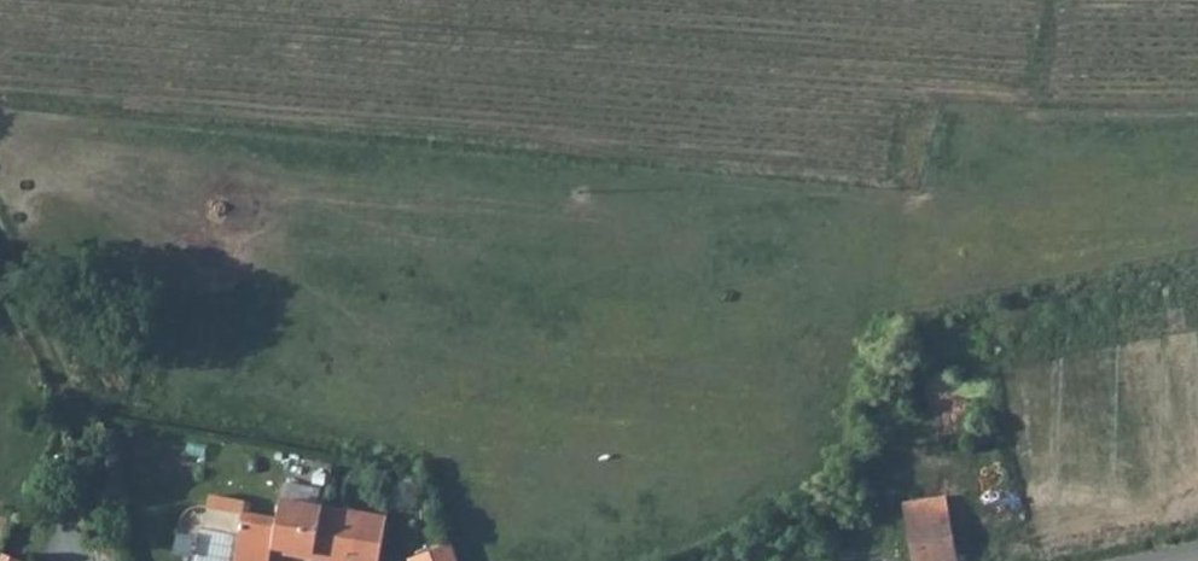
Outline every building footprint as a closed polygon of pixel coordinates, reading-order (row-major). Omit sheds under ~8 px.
[(205,522),(239,528),(234,560),(271,560),(272,554),(317,560),(380,560),(388,515),(280,497),(277,516),(244,511),(246,500),(210,494),(205,522)] [(913,560),(957,560),(946,496),(903,503),(913,560)] [(407,559),(408,560),(456,560),(450,544),(407,559)]
